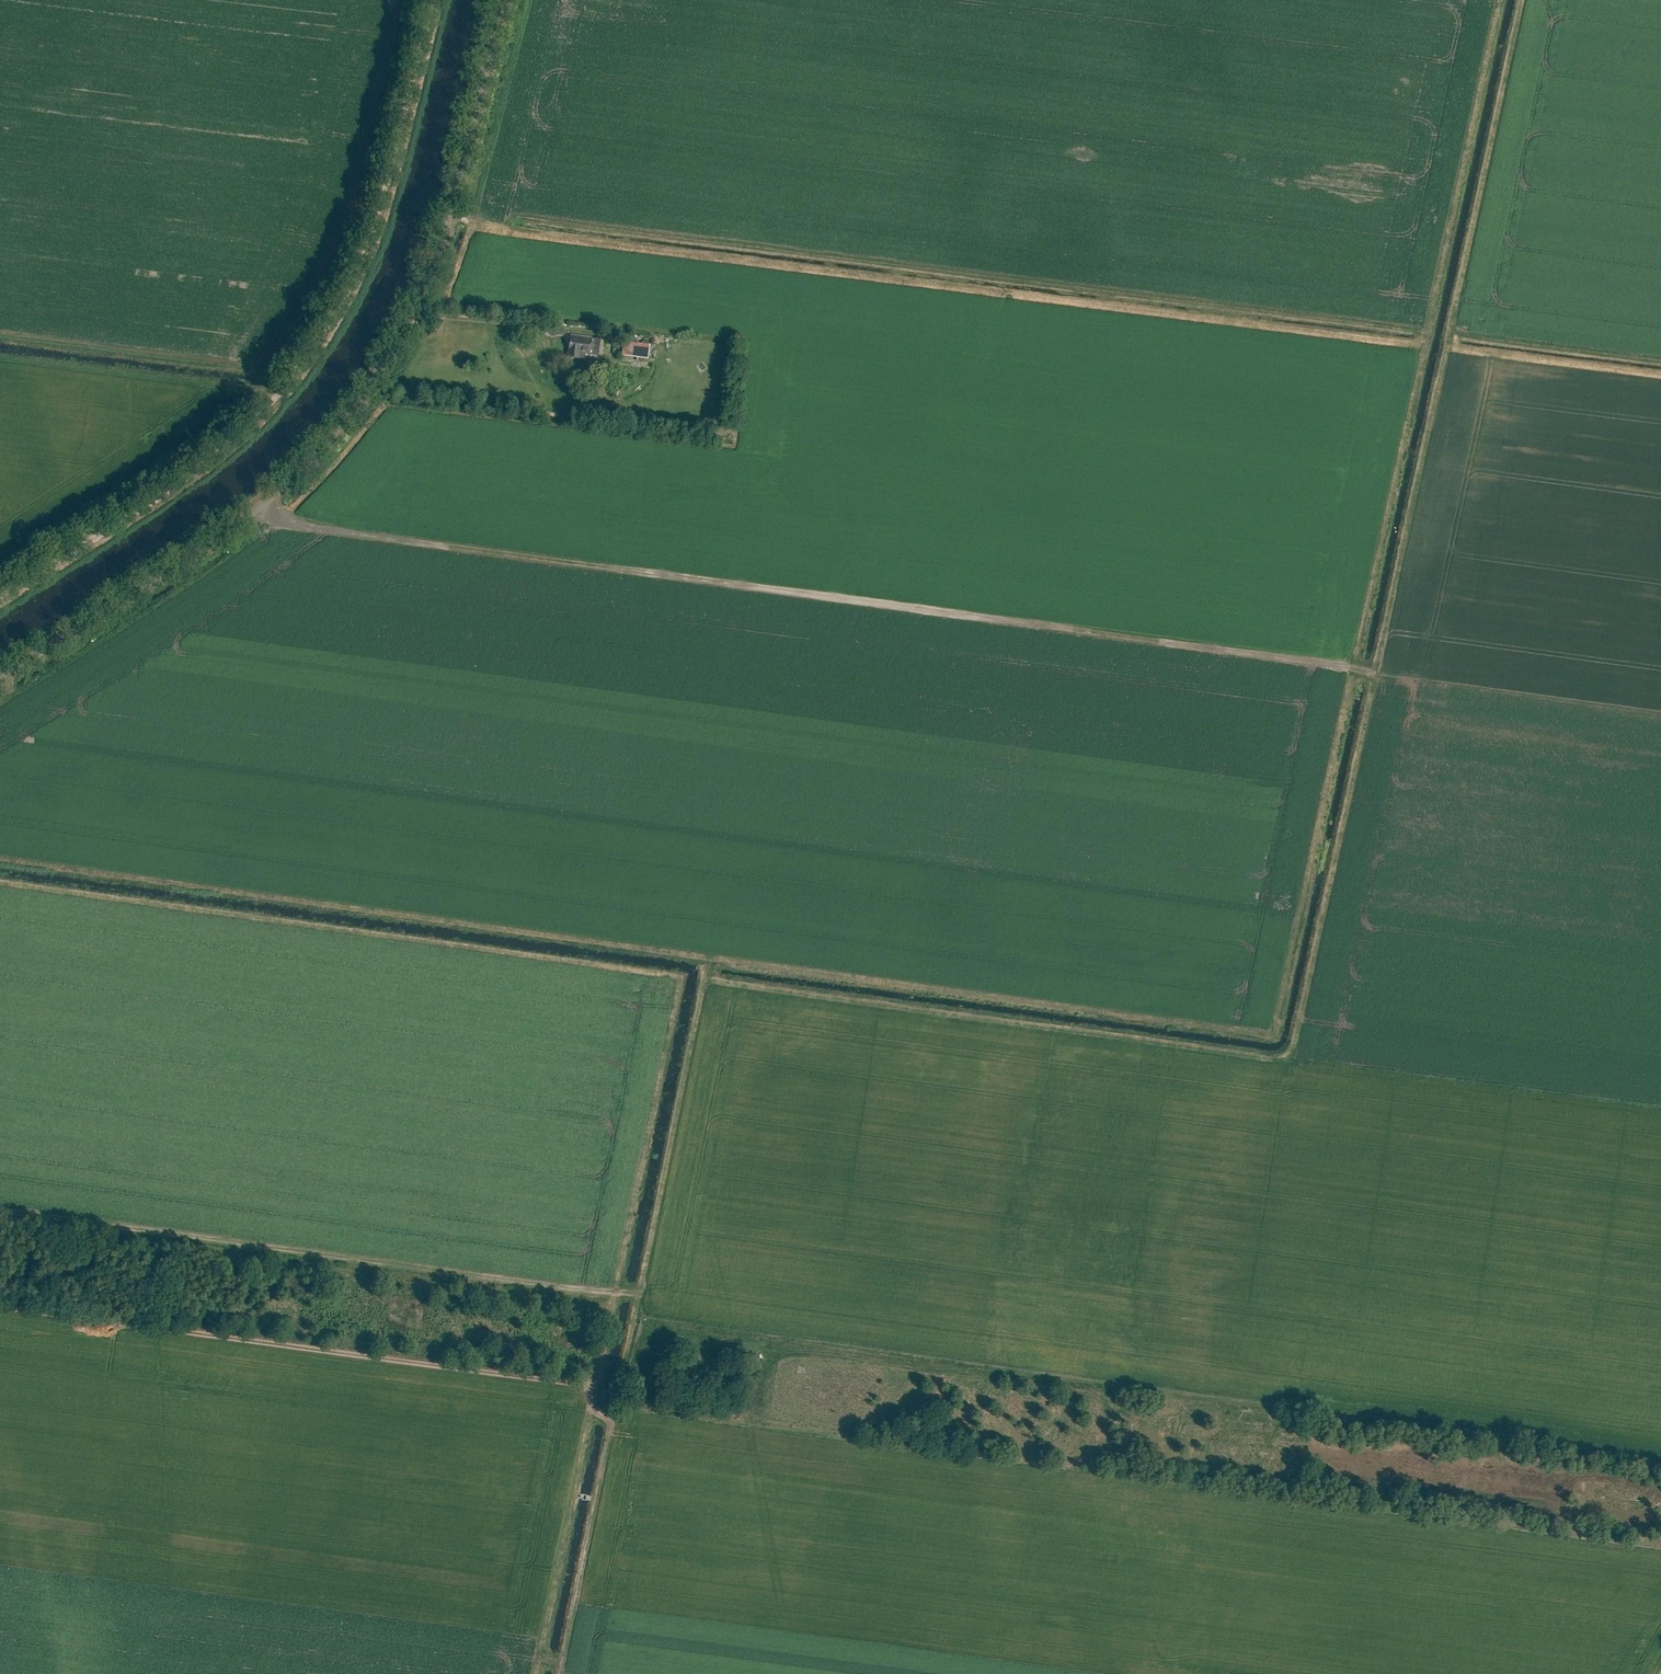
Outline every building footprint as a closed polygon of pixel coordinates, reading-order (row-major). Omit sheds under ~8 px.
[(597,355),(598,345),(599,340),(573,336),(573,340),(568,339),(566,357),(583,359),(584,353),(597,355)] [(649,344),(623,341),(621,355),(648,358),(649,344)]
